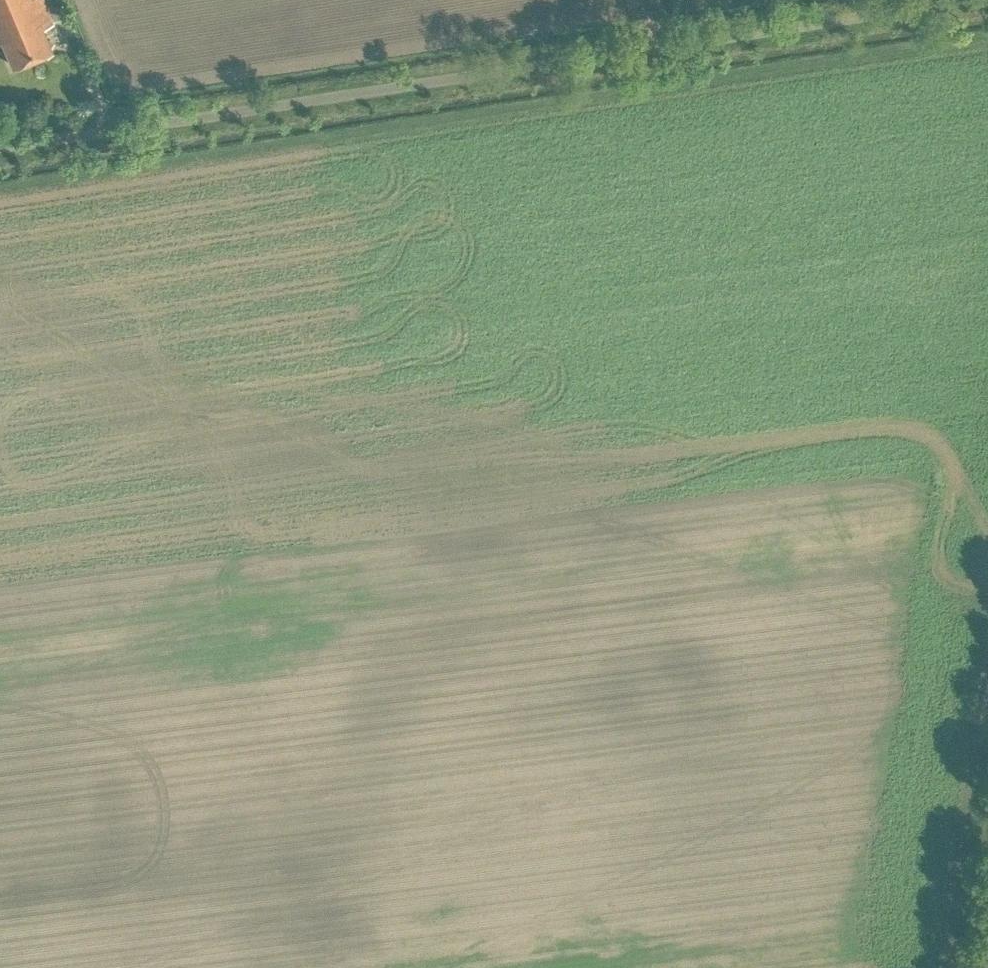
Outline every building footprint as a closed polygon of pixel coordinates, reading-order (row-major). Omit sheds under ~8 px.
[(1,39),(13,65),(51,49),(41,28),(55,22),(45,0),(0,0),(0,40),(1,39)]
